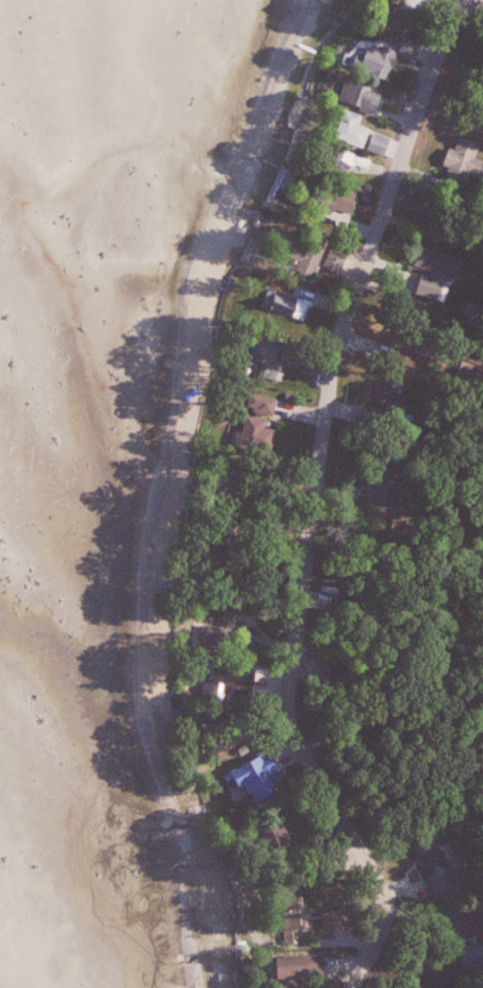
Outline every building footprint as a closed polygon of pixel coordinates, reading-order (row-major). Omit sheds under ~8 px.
[(401,53),(372,44),(364,73),(392,81),(400,55),(420,60),(425,44),(405,38),(401,53)] [(377,114),(385,95),(351,79),(342,99),(377,114)] [(366,117),(347,111),(338,139),(367,149),(373,129),(363,126),(366,117)] [(468,179),(482,152),(482,147),(463,136),(456,149),(455,149),(445,166),(468,179)] [(315,279),(326,255),(304,245),(293,268),(315,279)] [(326,267),(342,275),(352,252),(336,245),(326,267)] [(468,261),(427,248),(419,270),(424,272),(417,293),(444,302),(452,278),(462,281),(468,261)] [(312,301),(269,291),(264,310),(307,321),(312,301)] [(301,368),(306,347),(259,335),(253,356),(301,368)] [(246,443),(277,444),(277,428),(272,428),(272,415),(247,414),(246,443)] [(258,664),(216,664),(216,682),(258,682),(258,664)] [(285,902),(285,944),(298,944),(297,930),(306,929),(306,902),(285,902)] [(281,978),(327,977),(326,956),(280,956),(281,978)]
